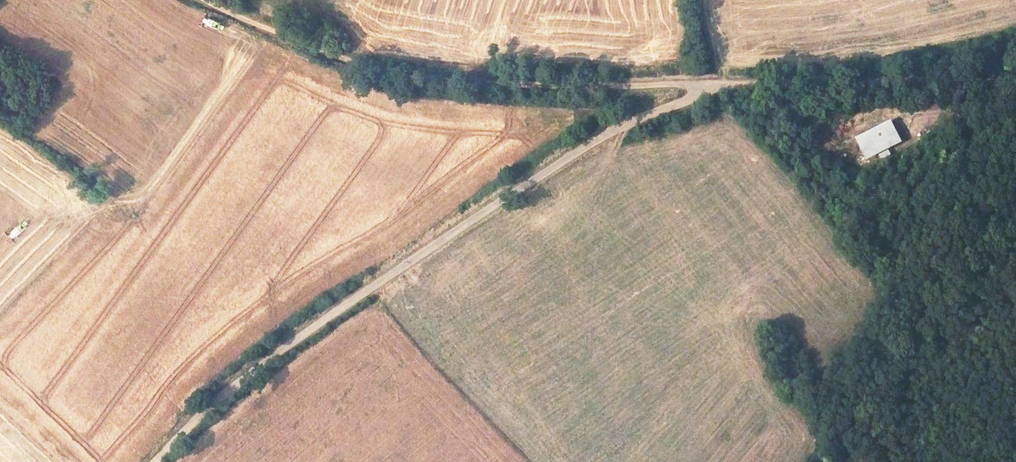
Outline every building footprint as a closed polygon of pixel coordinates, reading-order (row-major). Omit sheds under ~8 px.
[(891,123),(855,141),(865,161),(901,143),(891,123)]
